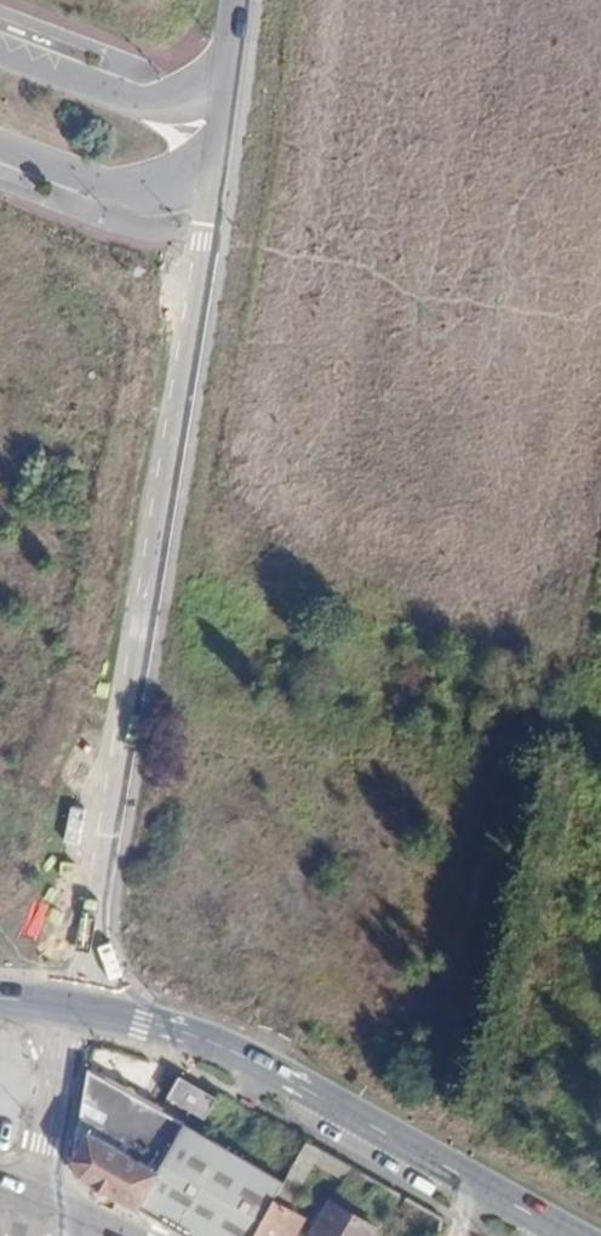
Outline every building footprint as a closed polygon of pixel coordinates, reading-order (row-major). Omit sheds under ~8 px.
[(184,1125),(89,1071),(72,1158),(79,1176),(138,1210),(159,1173),(157,1172),(184,1125)] [(215,1098),(180,1077),(168,1096),(204,1117),(215,1098)] [(140,1206),(192,1235),(253,1235),(273,1200),(283,1182),(184,1125),(157,1172),(159,1173),(140,1206)] [(305,1141),(283,1182),(298,1190),(313,1162),(342,1178),(349,1165),(305,1141)] [(299,1214),(273,1200),(253,1235),(287,1235),(299,1214)] [(330,1200),(310,1235),(370,1235),(376,1226),(330,1200)]
